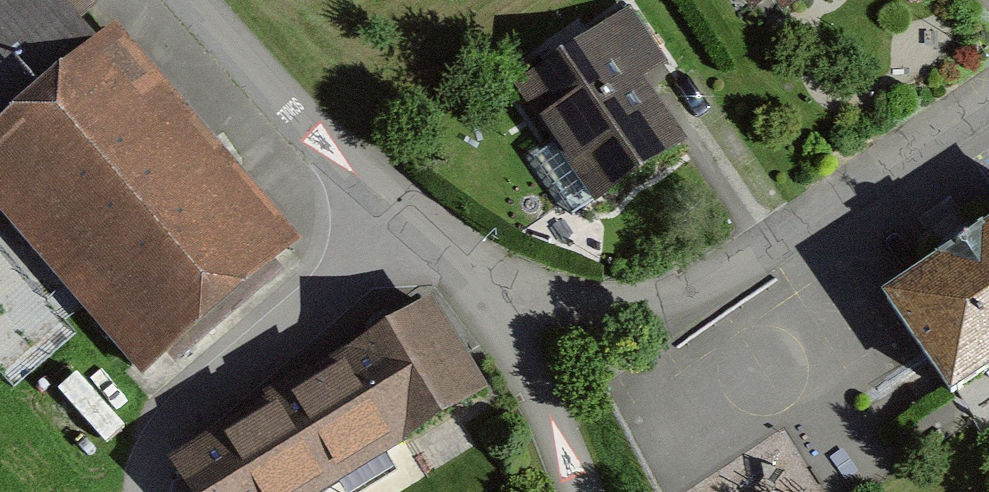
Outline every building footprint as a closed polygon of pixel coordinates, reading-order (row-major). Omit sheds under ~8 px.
[(302,249),(91,0),(43,0),(0,36),(0,144),(5,149),(0,153),(0,210),(145,381),(302,249)] [(785,23),(825,0),(771,0),(785,23)] [(659,57),(629,12),(518,86),(555,141),(527,160),(574,231),(695,150),(640,69),(659,57)] [(895,303),(964,408),(988,392),(988,242),(895,303)] [(178,476),(188,491),(350,491),(498,400),(443,311),(178,476)]
